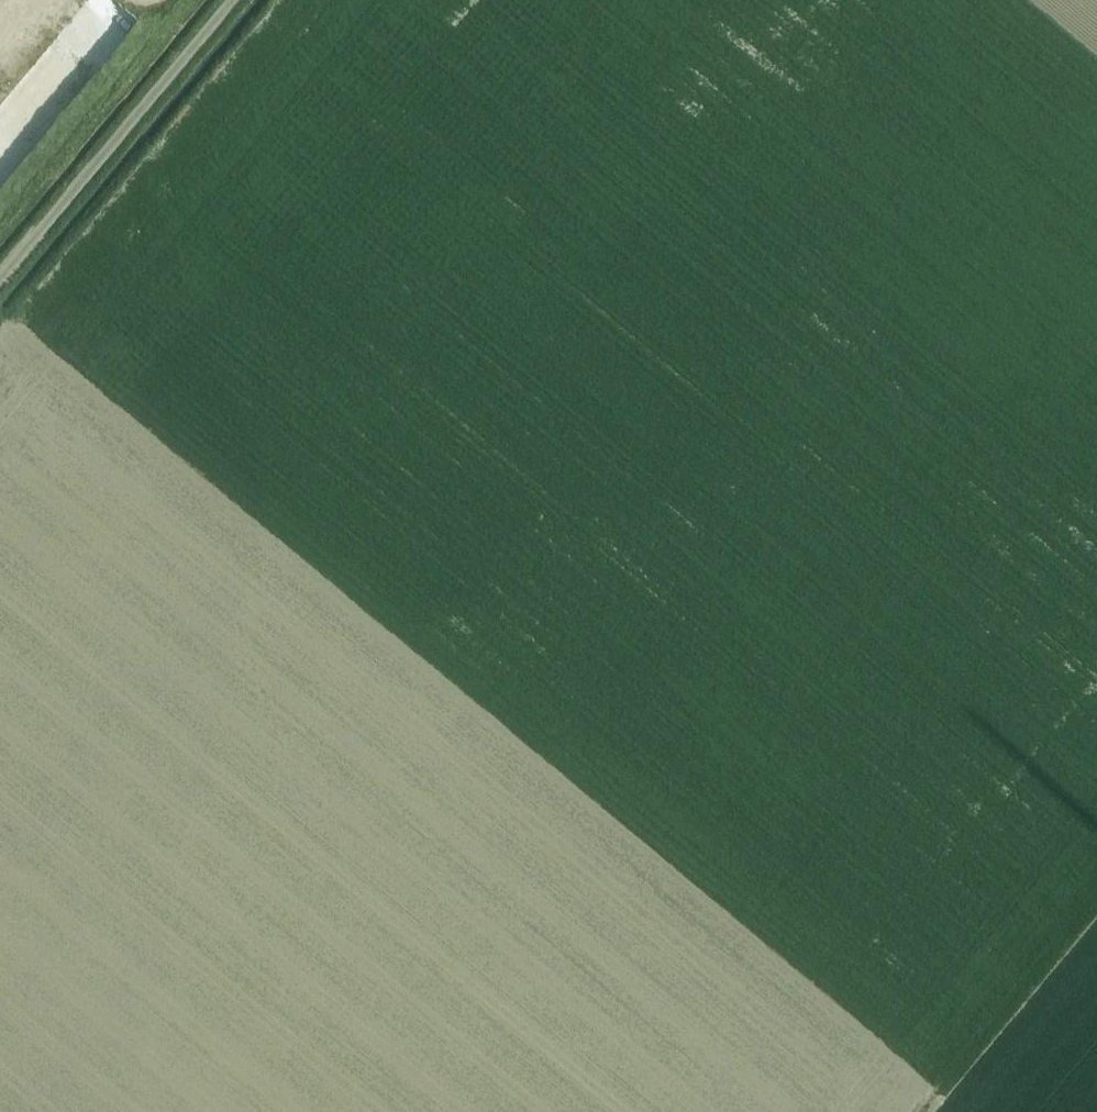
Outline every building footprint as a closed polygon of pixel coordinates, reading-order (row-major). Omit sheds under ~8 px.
[(111,0),(0,0),(0,188),(139,23),(111,0)]
